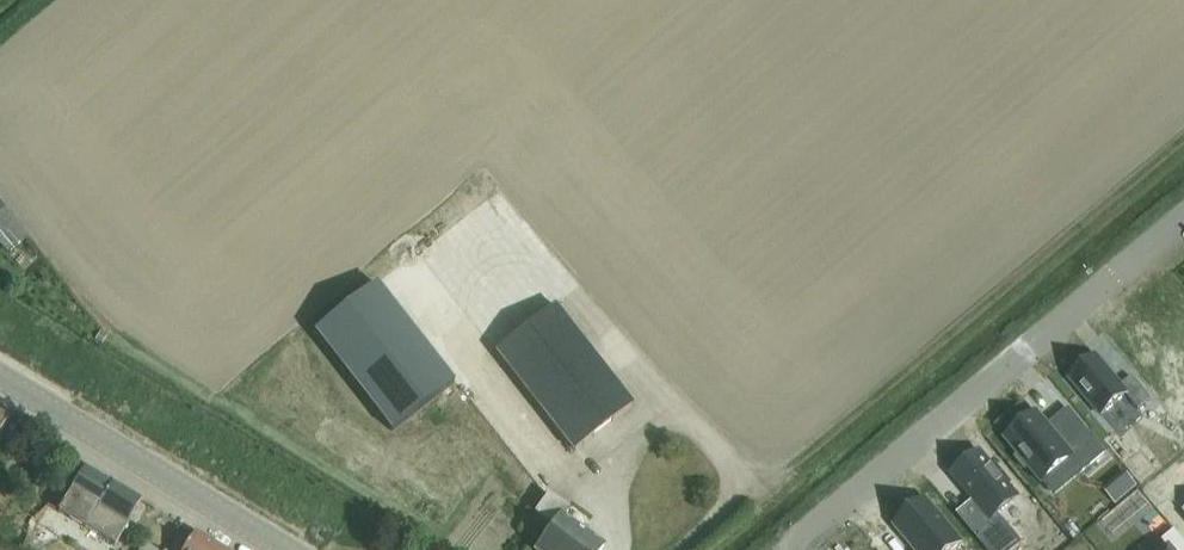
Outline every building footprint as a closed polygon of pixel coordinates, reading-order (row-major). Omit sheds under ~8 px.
[(4,207),(0,211),(0,239),(9,250),(28,235),(4,207)] [(375,282),(313,331),(391,431),(453,382),(375,282)] [(572,450),(591,436),(630,405),(553,305),(513,335),(494,350),(572,450)] [(1095,356),(1069,377),(1100,414),(1125,394),(1137,409),(1150,398),(1131,376),(1120,385),(1095,356)] [(1036,412),(1005,437),(1019,454),(1015,457),(1024,468),(1028,465),(1041,481),(1071,457),(1082,470),(1104,452),(1068,408),(1054,419),(1055,421),(1048,427),(1047,426),(1036,412)] [(979,453),(954,474),(974,499),(956,513),(984,546),(1008,526),(997,513),(1016,496),(1006,485),(1010,481),(995,464),(991,467),(979,453)] [(114,543),(140,500),(84,466),(58,510),(114,543)] [(603,545),(562,517),(567,510),(546,495),(534,512),(552,525),(534,549),(599,549),(603,545)] [(894,524),(916,549),(952,549),(961,542),(925,499),(894,524)] [(1168,549),(1183,549),(1183,543),(1174,530),(1162,541),(1169,549),(1168,549)] [(193,532),(183,549),(223,549),(193,532)] [(141,541),(137,549),(158,549),(141,541)]
